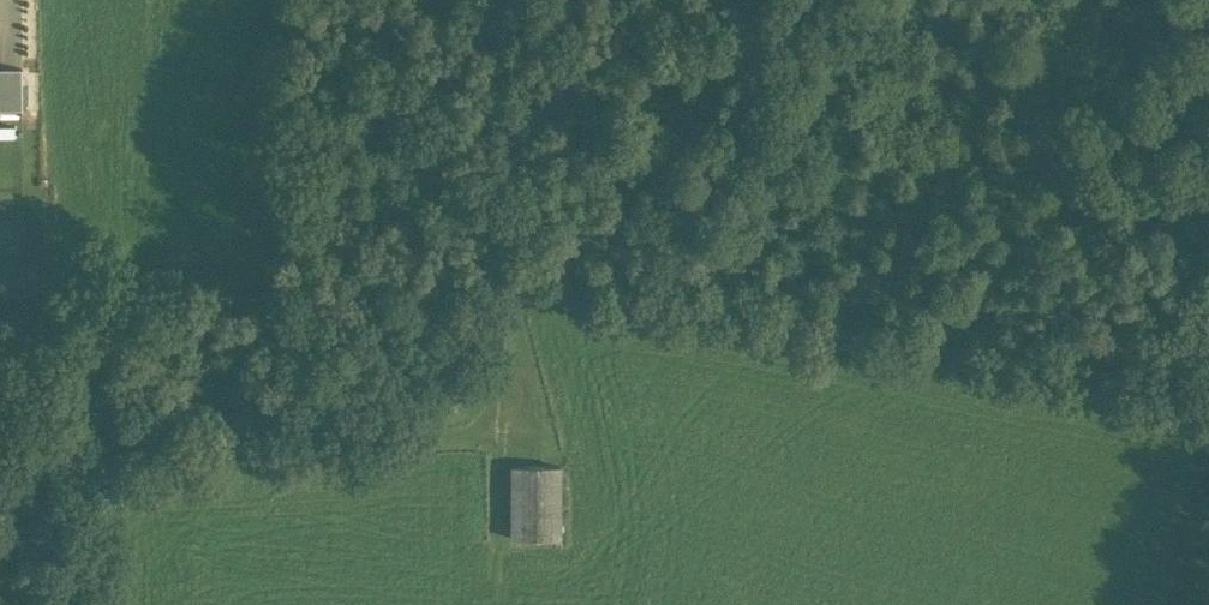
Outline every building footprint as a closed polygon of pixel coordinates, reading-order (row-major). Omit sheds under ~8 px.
[(23,65),(0,66),(0,106),(23,106),(23,65)] [(563,465),(514,464),(514,536),(562,537),(563,465)]
